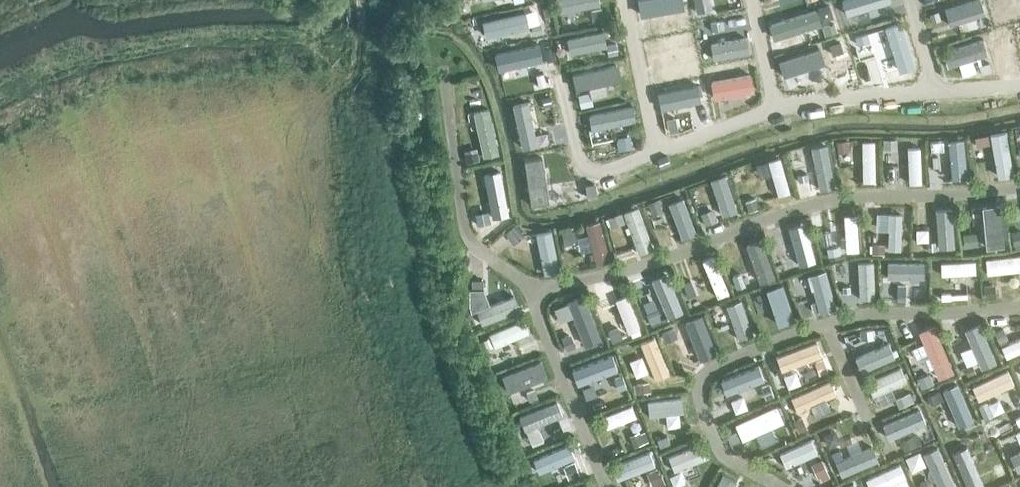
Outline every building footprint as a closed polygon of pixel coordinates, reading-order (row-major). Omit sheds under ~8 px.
[(609,0),(598,0),(599,10),(584,13),(587,25),(601,23),(601,20),(612,18),(609,0)] [(706,11),(724,8),(725,13),(736,11),(734,5),(737,5),(736,0),(704,0),(706,11)] [(851,10),(885,0),(848,0),(851,10)] [(981,0),(970,0),(947,7),(950,19),(971,13),(972,17),(979,15),(978,11),(984,9),(981,0)] [(995,12),(1019,4),(1019,0),(991,0),(995,12)] [(580,26),(576,1),(565,3),(566,12),(560,13),(561,22),(568,21),(569,28),(580,26)] [(534,22),(530,8),(497,16),(500,30),(534,22)] [(775,37),(818,24),(813,9),(770,23),(775,37)] [(655,31),(688,24),(685,10),(652,16),(655,31)] [(897,66),(883,25),(868,30),(881,71),(897,66)] [(571,51),(604,44),(601,29),(568,36),(571,51)] [(1013,58),(1006,30),(995,33),(1003,61),(1013,58)] [(743,47),(740,33),(701,41),(704,55),(743,47)] [(874,79),(860,35),(843,40),(858,84),(874,79)] [(945,64),(987,50),(983,36),(941,49),(945,64)] [(541,56),(538,42),(493,51),(496,65),(522,60),(523,65),(533,63),(532,58),(541,56)] [(818,62),(814,48),(782,57),(786,71),(818,62)] [(697,61),(695,50),(655,58),(658,69),(697,61)] [(582,84),(625,75),(622,61),(579,70),(582,84)] [(754,84),(751,72),(708,80),(710,92),(731,88),(732,93),(740,91),(740,87),(754,84)] [(546,77),(508,85),(511,97),(532,92),(533,99),(542,96),(541,90),(549,89),(546,77)] [(700,101),(697,89),(662,97),(665,110),(688,104),(689,108),(695,107),(694,103),(700,101)] [(585,130),(637,119),(634,104),(582,115),(585,130)] [(499,156),(491,120),(479,123),(487,159),(499,156)] [(559,137),(556,122),(518,130),(521,144),(544,139),(546,147),(553,146),(551,139),(559,137)] [(1014,170),(1008,136),(996,138),(1002,172),(1014,170)] [(875,181),(875,141),(863,141),(863,182),(875,181)] [(967,176),(964,141),(953,142),(956,177),(967,176)] [(836,186),(828,146),(817,148),(822,173),(817,174),(819,183),(824,182),(825,188),(836,186)] [(923,183),(922,147),(911,147),(911,151),(905,151),(906,160),(911,159),(912,183),(923,183)] [(780,201),(771,172),(760,175),(763,184),(758,185),(760,192),(766,190),(770,204),(780,201)] [(508,215),(500,173),(485,176),(493,218),(508,215)] [(736,208),(728,182),(717,185),(725,211),(736,208)] [(584,184),(560,189),(563,201),(587,195),(584,184)] [(697,232),(686,203),(676,207),(687,236),(697,232)] [(1004,232),(1001,205),(990,206),(992,233),(1004,232)] [(655,248),(641,211),(627,216),(641,253),(655,248)] [(955,237),(953,211),(942,211),(943,226),(939,226),(939,231),(943,231),(944,238),(955,237)] [(906,250),(908,214),(896,214),(894,249),(906,250)] [(860,251),(857,215),(846,216),(847,237),(842,237),(843,247),(848,247),(849,252),(860,251)] [(610,260),(600,220),(586,224),(597,264),(610,260)] [(818,263),(807,221),(796,224),(803,253),(798,255),(800,261),(804,260),(806,266),(818,263)] [(505,233),(514,244),(523,236),(519,231),(523,229),(518,223),(505,233)] [(559,271),(552,230),(537,233),(545,274),(559,271)] [(932,237),(932,253),(944,253),(944,251),(946,251),(946,241),(943,241),(943,237),(932,237)] [(775,277),(761,239),(746,244),(760,282),(775,277)] [(986,259),(988,274),(1018,270),(1019,276),(1019,255),(986,259)] [(729,292),(713,256),(702,260),(718,297),(729,292)] [(975,260),(941,263),(942,275),(976,273),(975,260)] [(877,294),(875,262),(863,263),(864,281),(859,281),(860,289),(864,289),(865,295),(877,294)] [(925,262),(894,262),(894,274),(913,274),(913,279),(923,279),(923,274),(924,274),(925,262)] [(835,305),(827,275),(816,278),(821,297),(818,298),(820,303),(823,303),(824,308),(835,305)] [(684,310),(671,278),(660,282),(673,315),(684,310)] [(795,317),(787,292),(776,295),(784,321),(795,317)] [(604,338),(586,294),(569,300),(587,345),(604,338)] [(641,328),(628,295),(617,299),(625,318),(621,319),(624,328),(628,327),(630,332),(641,328)] [(488,321),(519,309),(515,298),(499,304),(497,299),(488,302),(490,307),(484,310),(488,321)] [(735,313),(729,315),(732,324),(739,322),(741,330),(752,326),(743,300),(732,304),(735,313)] [(717,353),(702,315),(685,322),(700,359),(717,353)] [(529,332),(524,320),(490,334),(495,346),(501,344),(504,349),(511,346),(508,341),(529,332)] [(1019,351),(1019,338),(1013,341),(1005,323),(992,329),(999,347),(1002,346),(1007,357),(1019,351)] [(954,372),(934,325),(919,331),(938,378),(954,372)] [(994,357),(983,328),(972,333),(983,362),(994,357)] [(641,343),(656,379),(669,374),(655,337),(641,343)] [(822,356),(817,342),(777,356),(782,370),(822,356)] [(863,370),(887,359),(882,348),(858,358),(863,370)] [(616,367),(611,354),(574,368),(579,380),(602,372),(603,377),(613,373),(611,369),(616,367)] [(540,373),(535,361),(502,375),(506,386),(540,373)] [(727,393),(763,379),(758,365),(722,379),(727,393)] [(900,380),(895,369),(867,381),(872,392),(889,385),(891,390),(896,387),(894,383),(900,380)] [(922,388),(939,381),(935,370),(918,377),(922,388)] [(836,394),(830,380),(792,397),(798,411),(836,394)] [(958,419),(970,414),(957,384),(946,389),(953,404),(948,406),(951,414),(956,412),(958,419)] [(650,416),(683,412),(681,398),(648,402),(650,416)] [(558,413),(554,402),(521,415),(526,426),(558,413)] [(636,416),(632,405),(603,417),(607,428),(636,416)] [(741,436),(781,418),(775,405),(735,422),(741,436)] [(926,417),(921,407),(884,423),(889,434),(926,417)] [(530,451),(541,446),(536,433),(532,435),(531,431),(524,434),(526,438),(525,438),(530,451)] [(905,451),(921,443),(917,433),(900,441),(905,451)] [(788,464),(819,450),(813,437),(782,451),(788,464)] [(570,459),(568,455),(576,452),(571,441),(541,454),(546,465),(564,457),(566,461),(570,459)] [(673,469),(704,457),(698,442),(668,454),(673,469)] [(937,447),(924,452),(939,486),(947,486),(954,484),(937,447)] [(977,478),(963,447),(952,452),(966,482),(977,478)] [(840,477),(871,462),(864,449),(834,463),(840,477)] [(654,461),(649,450),(621,462),(625,472),(654,461)] [(899,464),(870,477),(874,486),(877,486),(886,483),(887,486),(889,486),(895,485),(893,480),(904,475),(899,464)] [(653,486),(656,486),(665,483),(659,468),(647,473),(653,486)] [(733,480),(722,473),(714,486),(729,486),(733,480)]
